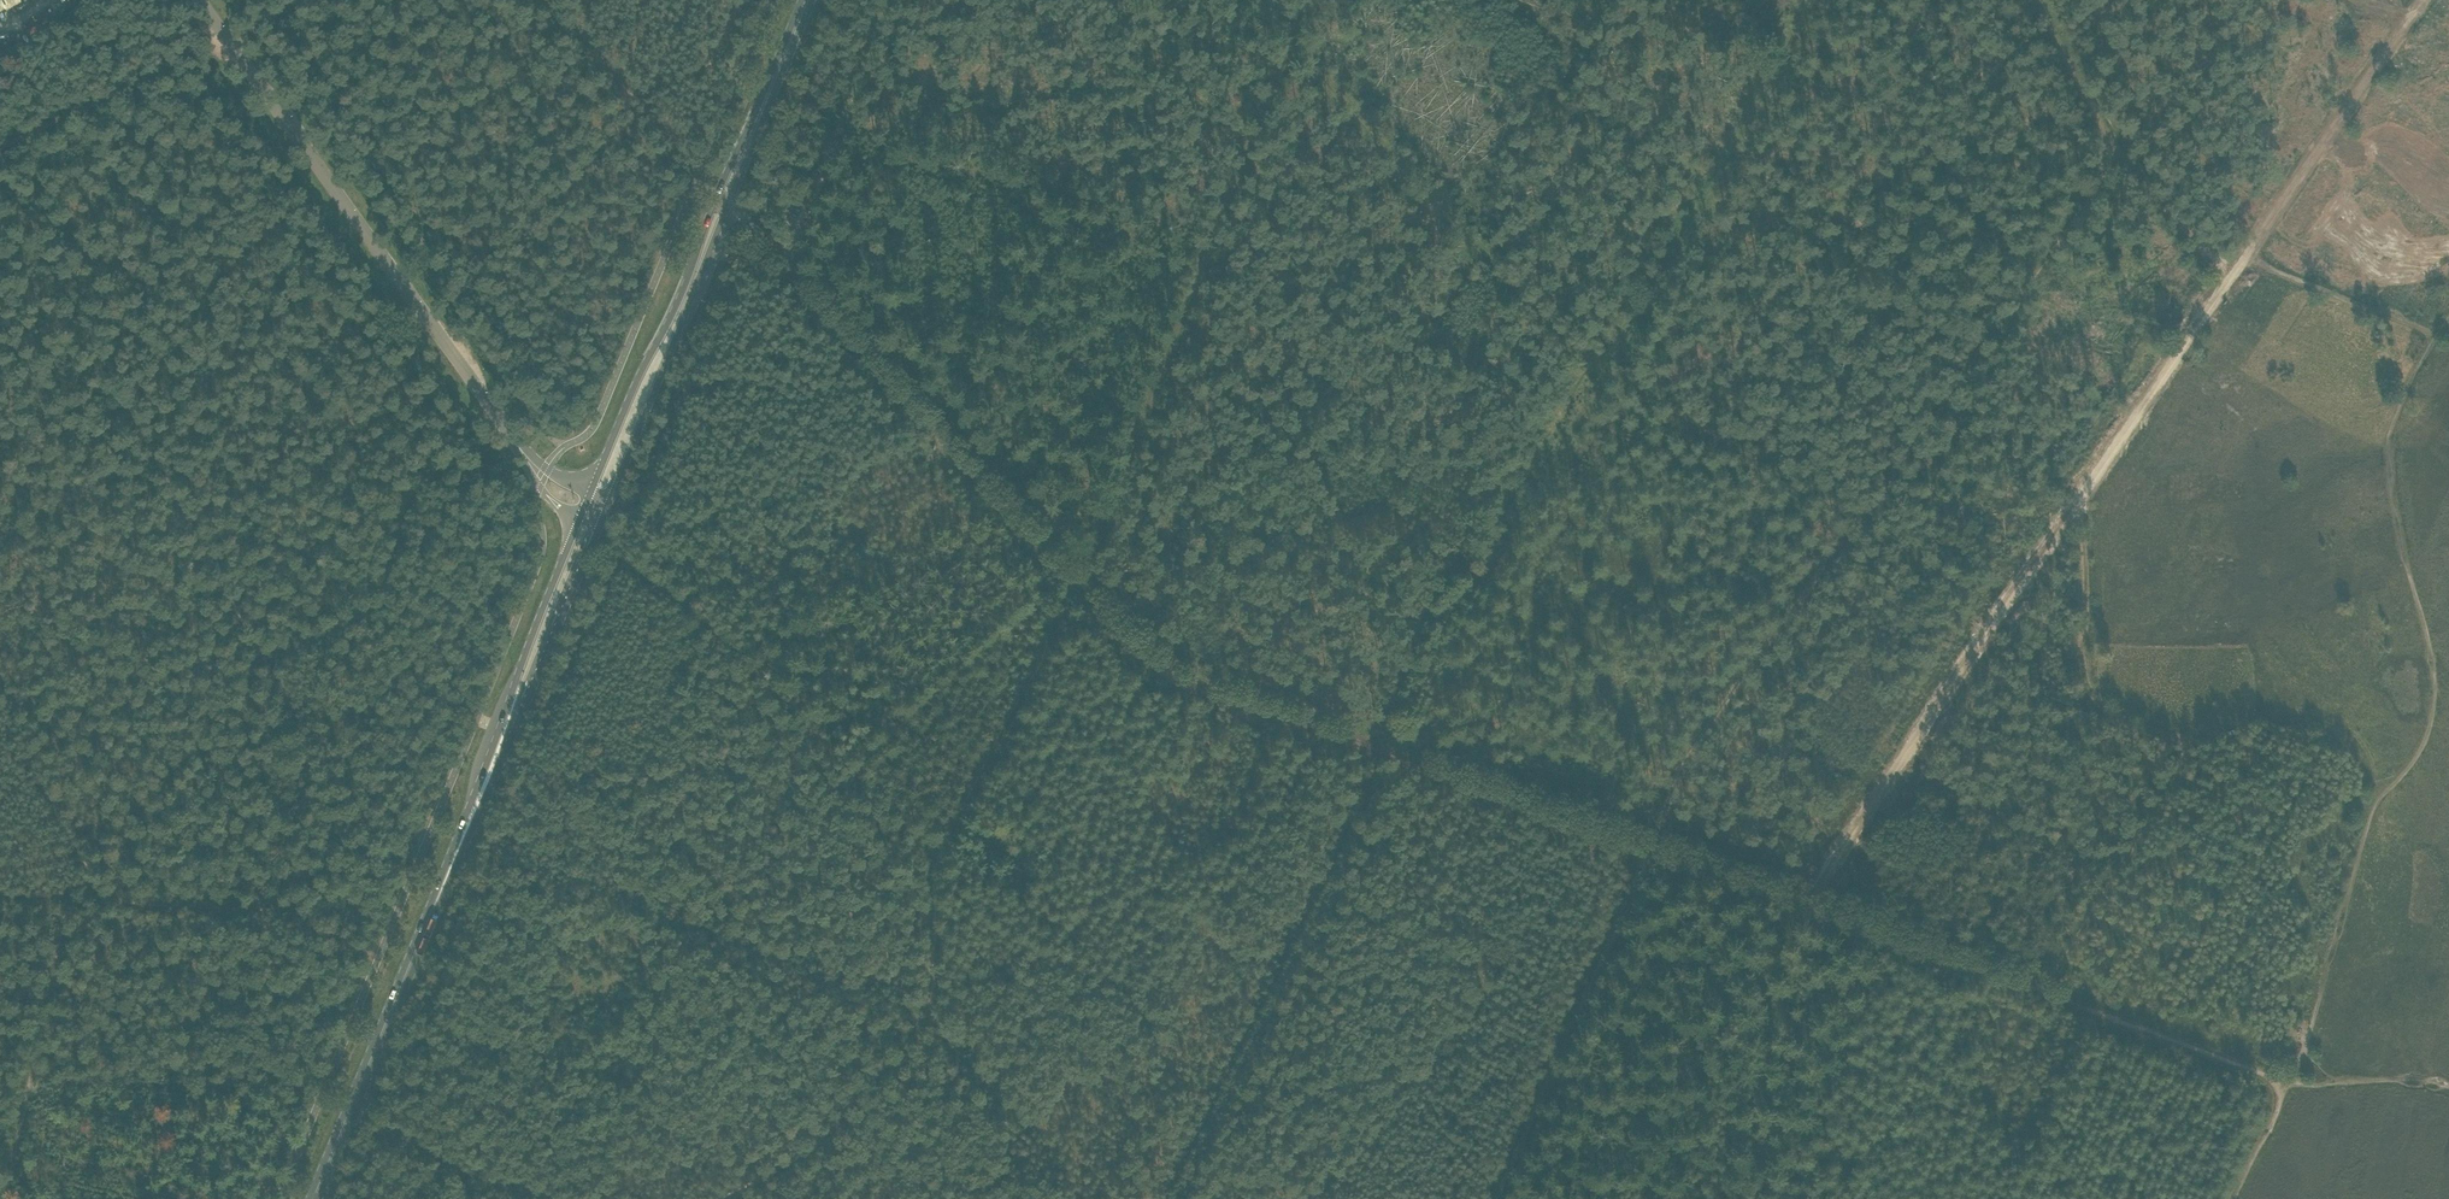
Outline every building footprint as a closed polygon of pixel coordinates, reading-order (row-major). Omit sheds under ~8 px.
[(22,3),(20,0),(0,0),(0,14),(22,3)]
